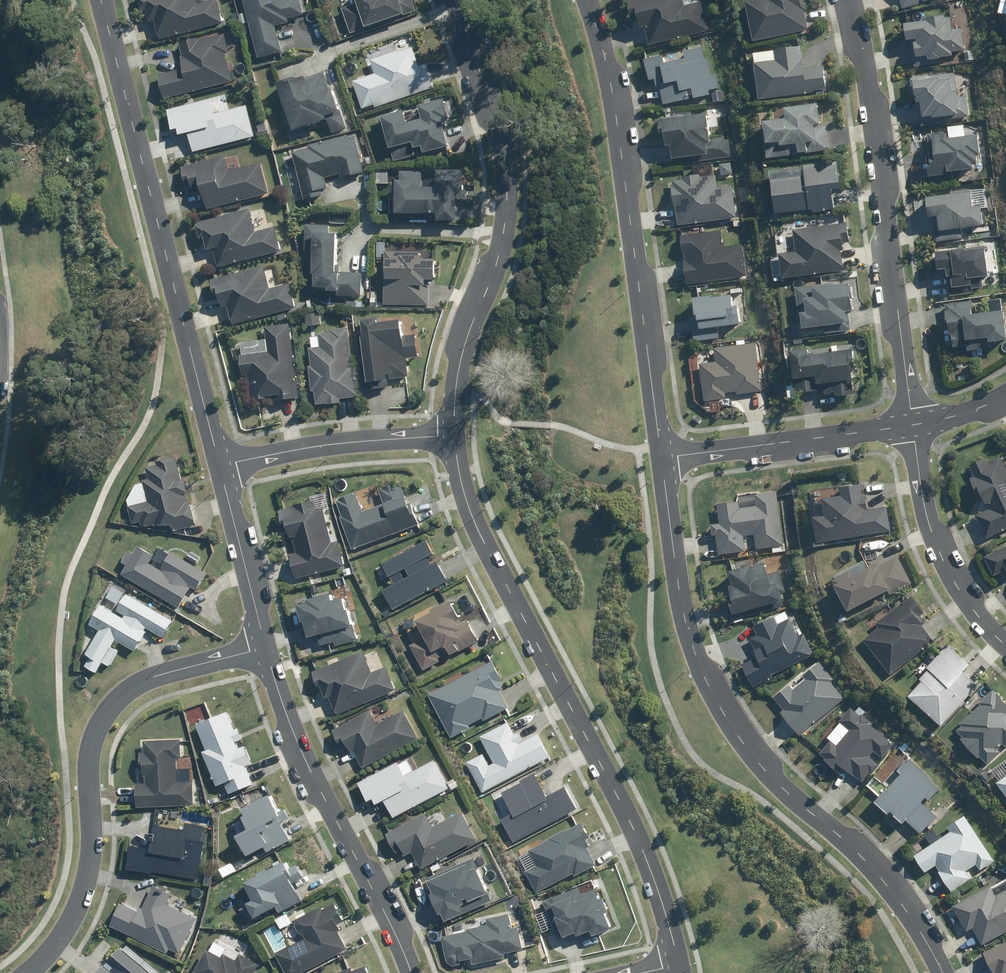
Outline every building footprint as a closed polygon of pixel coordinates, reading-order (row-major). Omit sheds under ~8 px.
[(138,7),(140,17),(147,16),(149,21),(155,20),(159,41),(223,26),(218,0),(217,0),(198,4),(197,0),(136,0),(138,7)] [(258,59),(282,53),(275,27),(290,24),(289,20),(307,16),(303,0),(244,0),(258,59)] [(351,35),(417,13),(413,0),(339,0),(351,35)] [(639,27),(644,25),(649,46),(708,30),(700,2),(685,6),(683,0),(625,0),(631,22),(637,20),(639,27)] [(807,0),(750,0),(743,2),(752,41),(807,29),(803,11),(809,10),(807,0)] [(902,9),(936,0),(899,0),(902,9)] [(928,21),(903,24),(905,40),(913,39),(916,58),(928,56),(929,61),(953,57),(952,51),(964,49),(962,29),(951,30),(949,14),(927,17),(928,21)] [(156,76),(163,100),(230,83),(224,57),(228,55),(223,34),(199,41),(198,36),(187,38),(192,56),(181,59),(184,68),(174,71),(156,76)] [(799,45),(749,53),(757,100),(826,87),(822,65),(803,69),(799,45)] [(658,79),(664,105),(710,95),(709,91),(719,89),(716,74),(711,75),(705,46),(683,51),(685,58),(664,63),(662,54),(643,59),(648,81),(658,79)] [(414,47),(371,61),(375,75),(354,82),(362,109),(374,105),(375,107),(436,88),(435,83),(442,81),(436,60),(420,65),(414,47)] [(295,77),(277,83),(286,111),(281,112),(290,142),(313,135),(312,131),(329,126),(332,135),(348,130),(341,108),(338,109),(326,70),(295,80),(295,77)] [(954,73),(911,79),(914,102),(920,102),(922,125),(970,119),(967,97),(957,98),(954,73)] [(172,130),(177,129),(178,135),(188,132),(193,149),(193,152),(255,136),(247,105),(227,110),(224,99),(211,103),(210,98),(166,110),(172,130)] [(404,112),(382,118),(390,149),(413,143),(414,147),(421,145),(423,154),(451,147),(445,122),(451,120),(445,98),(418,105),(423,120),(408,124),(404,112)] [(783,106),(784,120),(762,122),(764,144),(779,142),(779,146),(796,144),(797,154),(829,151),(827,125),(820,126),(818,102),(783,106)] [(706,113),(659,120),(656,120),(658,135),(662,134),(664,145),(669,144),(673,166),(732,157),(729,136),(710,138),(706,113)] [(966,136),(965,125),(947,127),(947,131),(925,134),(930,177),(975,172),(974,159),(979,159),(977,135),(966,136)] [(282,156),(293,201),(316,196),(315,193),(327,190),(324,178),(340,174),(341,178),(365,173),(356,135),(292,150),(293,154),(282,156)] [(267,195),(259,162),(240,166),(237,154),(180,167),(184,182),(189,180),(190,185),(199,183),(205,209),(267,195)] [(838,162),(768,171),(774,216),(833,209),(830,189),(841,187),(838,162)] [(389,197),(389,213),(437,213),(437,220),(474,220),(474,198),(465,198),(465,167),(400,167),(400,181),(397,181),(397,197),(389,197)] [(670,180),(678,226),(737,218),(732,185),(719,187),(716,170),(683,175),(684,178),(670,180)] [(389,172),(377,172),(377,185),(389,184),(389,172)] [(938,231),(983,226),(981,205),(973,206),(971,192),(926,198),(928,217),(936,216),(938,231)] [(250,208),(195,223),(201,244),(205,243),(207,251),(213,249),(218,269),(280,252),(272,222),(268,223),(264,208),(251,211),(250,208)] [(777,255),(781,279),(844,270),(841,249),(844,248),(843,243),(849,242),(847,223),(793,231),(796,253),(777,255)] [(338,272),(338,232),(330,232),(330,225),(306,225),(305,244),(314,244),(314,288),(329,288),(329,292),(339,292),(339,298),(365,298),(365,272),(338,272)] [(721,231),(679,237),(686,285),(749,277),(745,243),(723,246),(721,231)] [(421,247),(387,245),(385,305),(426,307),(427,281),(433,281),(434,258),(421,258),(421,247)] [(984,248),(935,252),(936,269),(951,268),(953,288),(972,287),(972,277),(986,275),(984,248)] [(212,280),(215,291),(219,290),(224,307),(228,305),(232,320),(233,325),(297,308),(289,280),(282,282),(278,266),(268,269),(267,265),(212,280)] [(832,333),(851,330),(849,311),(853,310),(849,280),(795,288),(800,329),(831,325),(832,333)] [(732,294),(691,299),(689,299),(694,343),(721,340),(719,326),(739,324),(737,305),(733,305),(732,294)] [(944,305),(949,343),(988,337),(988,341),(1005,339),(1005,337),(1002,311),(975,315),(973,301),(944,305)] [(364,319),(367,382),(367,388),(389,387),(389,381),(407,380),(406,358),(418,357),(417,335),(402,336),(401,321),(378,322),(378,319),(364,319)] [(300,397),(290,323),(266,327),(268,340),(242,343),(244,355),(240,355),(242,375),(252,373),(255,398),(276,395),(277,400),(300,397)] [(358,397),(349,327),(319,331),(320,346),(309,347),(311,367),(309,368),(312,392),(315,391),(317,405),(342,402),(342,399),(358,397)] [(787,350),(793,395),(812,392),(810,378),(815,378),(816,385),(831,383),(833,396),(855,393),(852,369),(855,368),(852,342),(787,350)] [(725,397),(725,393),(736,392),(737,396),(762,393),(755,344),(713,349),(714,362),(699,364),(704,400),(725,397)] [(196,526),(185,480),(181,481),(174,454),(156,459),(158,465),(145,468),(148,480),(142,482),(147,501),(126,506),(131,525),(142,522),(143,527),(155,524),(156,527),(171,524),(173,532),(196,526)] [(985,538),(1005,529),(1005,468),(1001,457),(986,464),(982,457),(970,463),(976,476),(969,479),(973,489),(976,488),(986,509),(974,514),(985,538)] [(335,501),(354,549),(417,525),(400,481),(381,488),(387,503),(363,512),(356,493),(335,501)] [(842,496),(822,499),(824,515),(812,517),(816,544),(891,531),(887,507),(868,510),(863,483),(840,487),(842,496)] [(783,547),(777,491),(737,495),(737,502),(716,504),(718,523),(710,524),(711,536),(717,536),(718,554),(745,551),(744,536),(755,535),(756,549),(783,547)] [(295,578),(298,577),(345,565),(339,541),(332,543),(323,508),(318,509),(316,500),(278,509),(281,521),(285,520),(289,539),(293,538),(297,553),(289,555),(295,578)] [(449,582),(438,562),(434,564),(430,557),(434,555),(427,540),(382,563),(390,578),(385,580),(389,587),(383,590),(394,610),(449,582)] [(127,565),(121,575),(179,609),(191,587),(198,591),(208,574),(160,546),(155,555),(139,546),(135,553),(130,550),(122,563),(127,565)] [(982,558),(991,578),(1003,573),(1005,578),(1005,547),(982,558)] [(831,580),(848,612),(888,591),(890,595),(913,584),(897,553),(853,576),(850,571),(831,580)] [(728,605),(731,615),(782,601),(781,594),(786,593),(780,571),(765,575),(762,563),(729,572),(733,586),(730,587),(734,603),(728,605)] [(425,637),(411,644),(425,671),(442,662),(438,655),(448,651),(450,654),(470,645),(473,653),(494,643),(469,592),(416,618),(425,637)] [(135,650),(148,628),(163,637),(172,621),(127,593),(118,609),(126,615),(124,618),(99,603),(87,624),(98,632),(85,653),(90,656),(84,666),(96,673),(101,663),(109,668),(120,650),(112,646),(117,638),(135,650)] [(356,643),(356,640),(352,626),(345,597),(333,600),(332,593),(308,598),(309,602),(300,604),(308,640),(316,638),(319,649),(334,645),(335,649),(356,643)] [(862,639),(889,674),(934,641),(922,625),(926,622),(921,616),(925,613),(912,596),(876,623),(879,627),(862,639)] [(773,677),(771,675),(814,653),(804,633),(799,636),(790,619),(779,625),(774,615),(753,626),(757,633),(749,637),(755,648),(752,650),(756,658),(741,665),(753,687),(773,677)] [(921,682),(906,699),(940,727),(976,684),(963,673),(969,665),(946,646),(918,679),(921,682)] [(314,672),(324,698),(330,696),(336,713),(396,690),(387,668),(372,674),(364,652),(314,672)] [(428,694),(452,739),(509,709),(499,690),(505,687),(492,661),(428,694)] [(780,713),(799,736),(845,699),(831,683),(834,680),(819,661),(803,675),(806,678),(793,689),(789,685),(773,698),(783,710),(780,713)] [(980,704),(960,723),(962,725),(957,731),(963,737),(960,740),(978,758),(979,757),(987,765),(1000,752),(997,750),(1002,745),(1005,748),(1005,747),(1005,703),(992,689),(978,702),(980,704)] [(363,767),(419,738),(404,710),(393,716),(385,702),(332,730),(338,742),(344,738),(352,753),(355,751),(363,767)] [(894,745),(868,722),(869,720),(861,713),(859,716),(851,709),(839,722),(849,731),(836,746),(830,741),(820,753),(827,758),(824,762),(835,772),(841,765),(861,782),(870,772),(872,773),(879,765),(870,757),(874,752),(882,759),(894,745)] [(207,750),(203,751),(218,786),(225,782),(230,793),(252,784),(246,768),(253,765),(245,745),(239,748),(235,740),(242,736),(238,727),(234,729),(226,711),(196,723),(207,750)] [(467,762),(483,792),(550,757),(538,734),(521,743),(509,722),(481,737),(494,763),(490,765),(484,753),(467,762)] [(181,758),(181,741),(144,741),(144,753),(137,753),(137,769),(146,769),(146,782),(137,782),(137,805),(195,806),(195,780),(176,780),(176,758),(181,758)] [(896,770),(901,773),(873,802),(886,814),(889,811),(904,824),(906,822),(920,835),(937,817),(921,802),(925,798),(928,801),(939,788),(930,780),(932,779),(908,757),(896,770)] [(394,819),(449,789),(434,761),(406,776),(398,762),(375,774),(374,771),(362,778),(363,781),(358,783),(369,803),(375,799),(378,805),(385,801),(394,819)] [(501,819),(515,844),(577,809),(565,786),(548,796),(535,773),(502,791),(514,812),(501,819)] [(1005,796),(1005,777),(997,784),(1005,796)] [(249,826),(236,833),(247,855),(264,846),(267,851),(291,839),(282,822),(290,817),(285,808),(279,811),(270,793),(244,807),(247,812),(243,814),(249,826)] [(400,843),(406,855),(414,851),(423,869),(475,841),(459,811),(432,826),(424,812),(385,833),(392,847),(400,843)] [(952,831),(914,857),(926,874),(935,868),(951,892),(970,879),(966,872),(977,863),(981,869),(995,860),(965,816),(949,827),(952,831)] [(126,843),(123,868),(199,879),(207,824),(186,821),(185,826),(154,822),(151,846),(126,843)] [(524,872),(536,893),(573,873),(574,876),(596,865),(587,848),(588,847),(584,839),(588,837),(580,823),(528,851),(536,865),(524,872)] [(252,894),(237,902),(248,921),(276,905),(280,913),(303,900),(294,885),(305,879),(295,862),(289,866),(285,859),(245,882),(252,894)] [(467,864),(429,882),(434,893),(429,895),(438,915),(443,913),(447,921),(464,913),(460,904),(488,891),(477,868),(470,871),(467,864)] [(118,901),(107,925),(166,952),(168,947),(180,953),(198,915),(173,904),(178,891),(151,879),(137,910),(118,901)] [(1004,884),(995,890),(992,885),(955,906),(957,908),(947,914),(961,938),(969,953),(1005,932),(1005,887),(1004,884)] [(574,933),(575,937),(590,931),(592,936),(611,928),(595,889),(581,895),(578,887),(544,902),(560,939),(574,933)] [(344,945),(336,931),(341,929),(338,923),(345,920),(336,903),(321,911),(319,907),(292,921),(301,939),(275,953),(286,972),(298,972),(345,948),(344,945)] [(468,931),(441,937),(446,963),(472,958),(473,965),(504,958),(504,954),(522,950),(517,927),(511,928),(508,914),(487,918),(488,924),(467,929),(468,931)] [(983,952),(993,972),(1005,972),(1005,941),(983,952)] [(95,972),(150,972),(119,946),(95,972)] [(259,961),(242,952),(237,960),(224,953),(221,958),(206,950),(193,972),(253,972),(259,961)]
